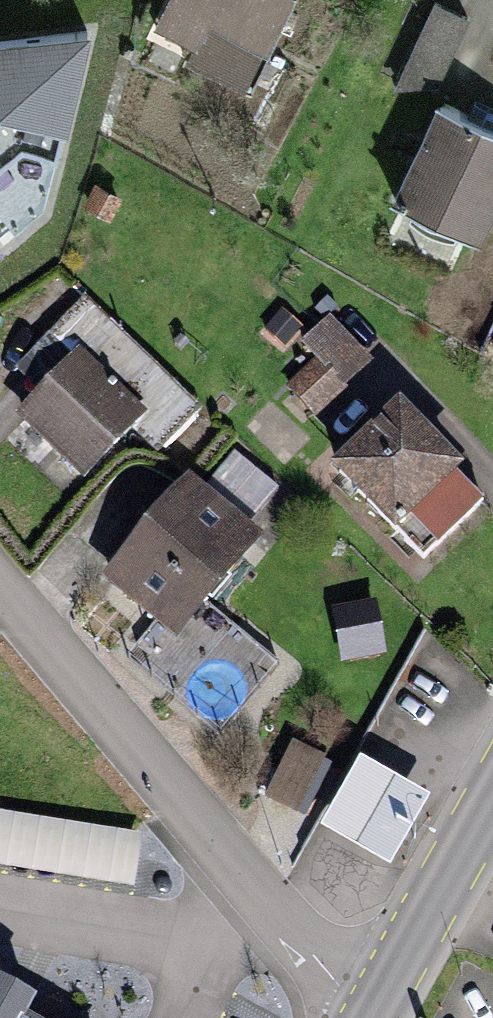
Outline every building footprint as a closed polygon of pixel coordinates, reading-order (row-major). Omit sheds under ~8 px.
[(163,25),(192,37),(200,19),(260,46),(281,0),(174,0),(163,25)] [(29,157),(69,158),(80,140),(108,27),(0,35),(0,181),(29,157)] [(400,191),(482,235),(492,215),(492,137),(443,111),(400,191)] [(73,366),(20,425),(80,479),(133,420),(73,366)] [(405,423),(341,479),(391,536),(455,480),(405,423)] [(190,477),(108,577),(178,635),(261,535),(190,477)] [(427,797),(360,758),(322,824),(388,863),(427,797)] [(0,977),(0,1017),(78,1017),(0,977)]
